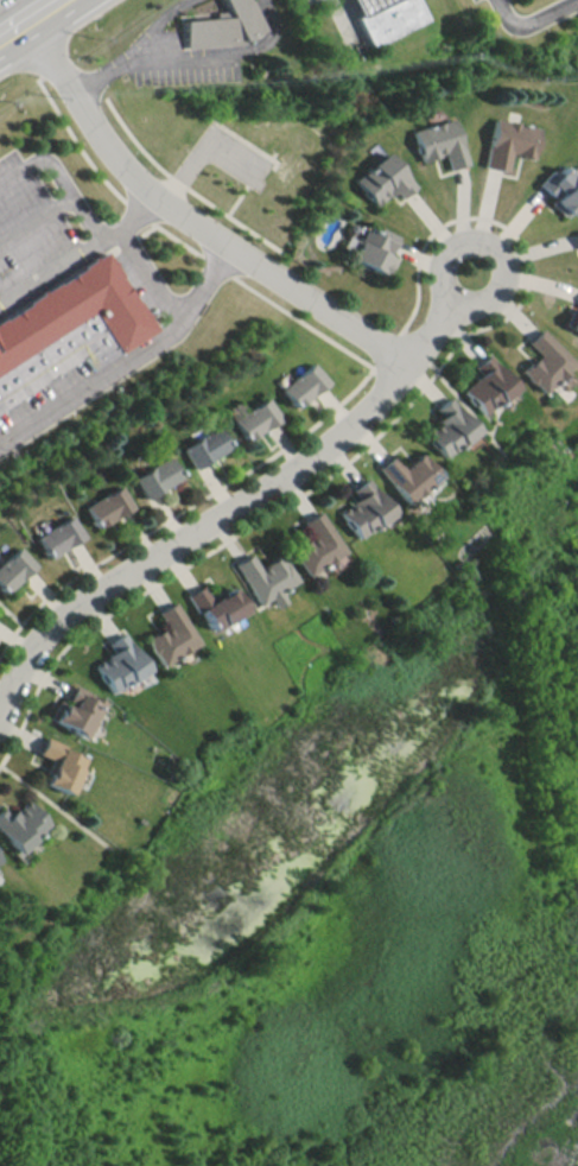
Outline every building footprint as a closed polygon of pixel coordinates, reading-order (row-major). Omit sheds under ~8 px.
[(221,2),(225,0),(257,0),(278,38),(258,49),(192,55),(190,28),(233,24),(221,2)] [(367,14),(360,0),(396,0),(367,14)] [(367,14),(396,0),(423,0),(432,19),(377,46),(363,17),(367,14)] [(510,153),(532,158),(539,127),(495,117),(484,165),(506,170),(510,153)] [(448,168),(467,164),(454,118),(413,129),(422,160),(445,154),(448,168)] [(355,176),(374,205),(396,190),(400,196),(414,187),(390,152),(355,176)] [(577,200),(577,177),(565,164),(556,174),(550,169),(537,183),(553,199),(549,203),(563,216),(577,200)] [(398,235),(381,226),(377,234),(366,229),(352,258),(386,275),(395,257),(389,254),(398,235)] [(104,309),(0,378),(0,324),(116,247),(119,253),(160,310),(170,329),(134,354),(104,309)] [(567,328),(577,332),(577,299),(567,328)] [(540,393),(572,363),(539,328),(525,341),(536,354),(519,370),(540,393)] [(471,367),(478,374),(461,390),(483,414),(514,385),(485,354),(471,367)] [(296,407),(328,381),(311,361),(280,388),(296,407)] [(281,417),(267,396),(233,420),(247,440),(281,417)] [(443,457),(476,430),(448,396),(434,408),(441,417),(422,432),(443,457)] [(182,444),(193,467),(229,450),(218,427),(182,444)] [(378,466),(407,504),(441,477),(422,451),(401,467),(392,455),(378,466)] [(133,474),(144,497),(181,480),(170,457),(133,474)] [(350,489),(357,498),(339,511),(359,538),(393,513),(366,477),(350,489)] [(133,509),(122,486),(85,503),(95,526),(133,509)] [(306,575),(345,552),(321,511),(303,521),(311,536),(291,548),(306,575)] [(84,536),(71,515),(36,536),(49,557),(84,536)] [(17,545),(0,562),(0,586),(6,592),(35,563),(17,545)] [(258,605),(270,599),(274,607),(285,601),(279,590),(297,581),(283,554),(259,566),(252,553),(235,561),(258,605)] [(190,591),(207,630),(246,613),(234,587),(210,598),(204,585),(190,591)] [(157,611),(166,627),(146,637),(160,665),(199,644),(176,601),(157,611)] [(147,670),(124,632),(107,642),(113,652),(94,664),(111,692),(147,670)] [(103,700),(74,685),(64,704),(60,701),(51,719),(84,737),(103,700)] [(68,793),(83,754),(43,738),(37,754),(51,760),(42,783),(68,793)] [(0,807),(0,834),(17,852),(48,823),(25,798),(8,814),(1,807),(0,807)]
